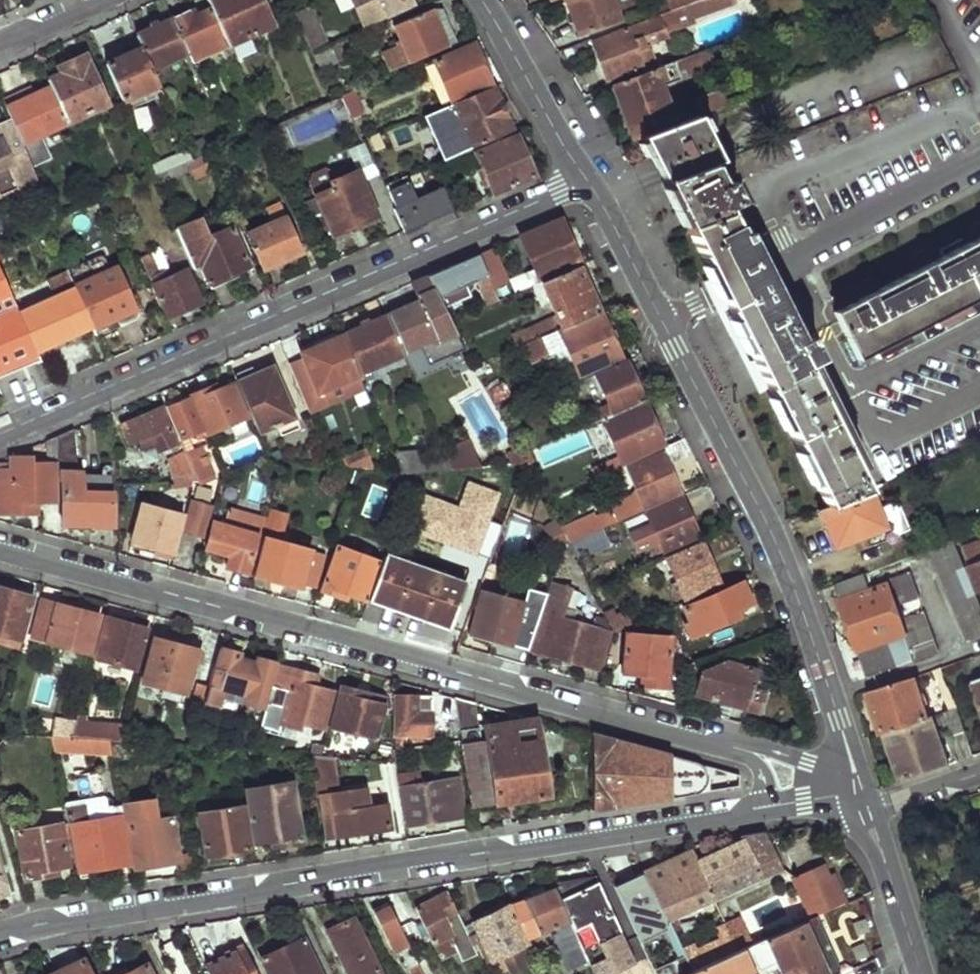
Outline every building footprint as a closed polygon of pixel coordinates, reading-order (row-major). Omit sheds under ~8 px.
[(168,9),(164,0),(156,0),(161,12),(168,9)] [(271,26),(260,0),(207,0),(211,9),(223,36),(231,52),(235,50),(233,43),(271,26)] [(412,4),(410,0),(352,0),(363,24),(412,4)] [(565,1),(579,35),(608,24),(599,0),(566,0),(565,1)] [(648,5),(653,17),(657,16),(686,5),(687,5),(699,0),(661,0),(648,5)] [(703,12),(699,0),(687,5),(691,17),(703,12)] [(699,0),(703,12),(733,1),(733,0),(699,0)] [(606,82),(640,69),(654,64),(647,45),(668,37),(666,32),(693,21),(691,17),(687,5),(686,5),(657,16),(625,28),(627,33),(592,46),(606,82)] [(313,53),(326,46),(309,6),(295,12),(313,53)] [(188,52),(223,36),(211,9),(190,18),(189,14),(173,20),(188,52)] [(389,72),(447,45),(432,10),(393,26),(399,42),(380,51),(389,72)] [(156,75),(191,59),(188,52),(173,20),(135,37),(140,48),(150,69),(154,68),(156,75)] [(321,70),(367,50),(361,32),(326,46),(313,53),(321,70)] [(451,101),(489,84),(473,44),(434,60),(451,101)] [(727,59),(722,44),(689,57),(693,66),(700,64),(701,69),(727,59)] [(122,102),(157,86),(150,69),(140,48),(105,64),(122,102)] [(66,121),(102,105),(80,57),(64,63),(67,70),(47,79),(50,86),(66,121)] [(684,73),(679,61),(656,69),(642,74),(612,86),(634,141),(641,138),(689,120),(672,77),(684,73)] [(656,69),(654,64),(640,69),(642,74),(656,69)] [(20,141),(66,121),(50,86),(5,106),(10,118),(20,141)] [(743,100),(738,86),(712,96),(718,109),(743,100)] [(512,129),(513,129),(491,88),(452,105),(470,147),(475,145),(512,129)] [(352,119),(364,114),(354,90),(342,95),(352,119)] [(729,159),(711,112),(689,120),(641,138),(664,183),(712,165),(729,159)] [(37,180),(20,141),(10,118),(0,123),(0,196),(37,180)] [(494,194),(534,176),(517,134),(514,135),(512,129),(475,145),(478,152),(476,153),(484,171),(478,174),(485,189),(490,186),(494,194)] [(188,162),(190,161),(186,152),(151,167),(155,176),(188,162)] [(195,178),(215,169),(208,153),(190,161),(188,162),(195,178)] [(445,192),(449,190),(438,164),(433,166),(444,190),(445,192)] [(721,186),(712,165),(664,183),(686,229),(727,214),(724,208),(739,202),(729,182),(721,186)] [(333,237),(377,217),(356,170),(339,177),(325,171),(312,176),(310,184),(333,237)] [(433,220),(453,211),(445,192),(444,190),(417,201),(406,178),(384,187),(404,233),(433,220)] [(266,269),(302,254),(278,196),(265,202),(272,223),(250,232),(266,269)] [(776,311),(727,214),(686,229),(826,507),(866,491),(847,453),(860,447),(855,436),(842,441),(820,399),(833,393),(828,383),(815,390),(804,366),(819,358),(808,337),(792,344),(781,322),(794,315),(789,304),(776,311)] [(244,231),(250,227),(245,216),(238,220),(244,231)] [(212,291),(256,272),(236,227),(211,236),(204,218),(175,229),(193,268),(201,266),(212,291)] [(540,279),(579,262),(561,219),(521,236),(534,268),(529,272),(534,285),(541,282),(540,279)] [(969,227),(976,239),(931,262),(924,250),(908,257),(915,270),(877,289),(871,276),(832,297),(838,309),(833,312),(855,358),(979,295),(979,222),(969,227)] [(499,301),(510,296),(490,250),(479,255),(499,301)] [(25,289),(10,253),(0,256),(0,269),(12,295),(25,289)] [(499,301),(479,255),(455,265),(430,276),(436,289),(440,298),(477,281),(488,305),(499,301)] [(169,318),(203,302),(188,269),(163,280),(153,261),(144,264),(169,318)] [(599,314),(598,311),(579,265),(541,282),(534,285),(532,286),(539,304),(549,301),(556,316),(563,330),(599,314)] [(117,326),(136,316),(134,311),(128,298),(114,267),(73,287),(74,288),(92,328),(93,330),(114,320),(117,326)] [(12,295),(0,269),(0,378),(41,360),(37,351),(16,305),(12,295)] [(37,351),(92,328),(74,288),(24,309),(21,304),(16,305),(37,351)] [(442,340),(457,333),(440,298),(436,289),(419,296),(421,301),(389,315),(404,351),(422,343),(431,364),(449,356),(442,340)] [(134,311),(143,307),(137,294),(128,298),(134,311)] [(551,332),(535,339),(527,342),(517,347),(520,353),(522,352),(528,363),(551,351),(553,350),(554,352),(562,356),(569,352),(571,357),(579,373),(619,355),(601,313),(599,314),(563,330),(560,331),(558,329),(551,332)] [(360,373),(406,356),(404,351),(389,315),(344,335),(360,373)] [(560,331),(563,330),(556,316),(545,322),(551,332),(558,329),(560,331)] [(535,339),(551,332),(545,322),(522,332),(527,342),(535,339)] [(360,374),(360,373),(344,335),(342,329),(299,347),(304,357),(290,363),(310,412),(366,389),(360,374)] [(562,356),(554,352),(553,350),(551,351),(557,364),(571,357),(569,352),(562,356)] [(602,419),(644,400),(626,358),(594,371),(595,372),(581,379),(583,384),(597,378),(611,408),(600,414),(602,419)] [(259,434),(296,419),(274,365),(237,380),(259,434)] [(207,433),(246,417),(234,384),(218,390),(215,386),(192,396),(207,433)] [(198,441),(207,438),(189,396),(166,406),(181,441),(196,435),(198,441)] [(622,462),(663,444),(644,400),(602,419),(620,460),(595,472),(596,476),(623,465),(622,462)] [(171,451),(178,448),(162,408),(124,424),(131,443),(142,438),(145,444),(154,440),(159,450),(169,446),(171,451)] [(64,523),(112,524),(112,479),(81,480),(81,470),(75,471),(71,430),(57,436),(58,464),(59,481),(62,481),(64,523)] [(55,501),(55,464),(58,464),(57,436),(48,440),(48,463),(38,463),(38,455),(25,456),(12,457),(11,467),(0,468),(0,514),(33,513),(34,502),(55,501)] [(481,467),(485,467),(472,437),(444,448),(449,459),(454,470),(481,467)] [(680,491),(668,464),(686,456),(680,441),(654,452),(656,457),(628,468),(634,486),(629,487),(632,496),(639,494),(642,499),(615,511),(612,506),(593,514),(600,529),(646,509),(645,506),(680,491)] [(38,455),(37,445),(24,450),(25,456),(38,455)] [(513,464),(527,462),(524,456),(523,454),(520,447),(509,452),(513,464)] [(444,448),(392,452),(400,472),(417,474),(454,470),(449,459),(444,448)] [(195,476),(204,472),(197,455),(195,455),(193,450),(186,453),(195,476)] [(271,461),(283,457),(279,450),(268,454),(271,461)] [(172,478),(195,476),(186,453),(185,452),(168,459),(172,478)] [(215,474),(221,471),(218,464),(212,468),(215,474)] [(889,536),(870,489),(866,491),(826,507),(818,510),(834,547),(861,535),(864,545),(889,536)] [(658,552),(699,534),(682,497),(635,517),(638,523),(649,516),(660,541),(655,544),(658,552)] [(174,552),(183,514),(149,506),(151,501),(145,499),(143,504),(142,503),(131,548),(155,553),(156,548),(174,552)] [(214,505),(189,499),(181,531),(205,537),(214,505)] [(56,508),(40,509),(41,528),(57,527),(56,508)] [(248,573),(258,535),(253,533),(257,518),(230,509),(226,526),(214,523),(207,550),(229,554),(227,568),(248,573)] [(569,542),(600,529),(593,514),(561,528),(567,540),(569,542)] [(267,521),(257,518),(253,533),(258,535),(263,536),(267,521)] [(316,586),(324,555),(280,543),(282,531),(271,528),(259,576),(301,587),(301,583),(316,586)] [(956,538),(931,547),(970,642),(979,638),(979,599),(956,538)] [(679,597),(719,580),(702,542),(668,558),(681,588),(677,590),(679,597)] [(965,547),(979,589),(979,542),(965,547)] [(350,594),(368,599),(381,562),(339,548),(322,589),(347,598),(350,594)] [(450,627),(464,583),(386,555),(370,599),(450,627)] [(920,601),(911,575),(887,583),(888,587),(872,592),(866,573),(837,584),(869,677),(895,668),(914,661),(938,653),(924,613),(901,622),(897,608),(920,601)] [(581,611),(562,606),(570,586),(552,580),(544,601),(544,602),(546,603),(531,651),(601,669),(613,631),(602,611),(595,609),(593,615),(596,616),(594,627),(583,624),(583,620),(580,619),(581,611)] [(735,610),(752,602),(743,582),(684,607),(689,619),(683,622),(690,637),(736,616),(735,610)] [(18,642),(30,599),(0,591),(0,637),(18,642)] [(513,645),(525,603),(484,591),(470,635),(513,645)] [(32,639),(89,656),(98,618),(42,603),(32,639)] [(98,660),(137,670),(149,624),(133,620),(133,626),(107,620),(98,660)] [(641,684),(667,686),(671,636),(625,633),(623,674),(640,675),(641,684)] [(0,637),(0,644),(17,649),(18,642),(0,637)] [(144,682),(185,694),(192,669),(195,670),(200,652),(155,639),(144,682)] [(237,701),(265,707),(275,665),(219,651),(210,689),(206,704),(223,707),(226,691),(238,693),(237,701)] [(699,670),(696,660),(686,664),(685,673),(686,675),(699,670)] [(760,711),(765,693),(754,689),(758,670),(758,669),(728,662),(701,672),(696,694),(760,711)] [(273,688),(261,736),(297,744),(299,734),(312,736),(314,728),(326,731),(333,694),(311,688),(314,676),(282,666),(276,688),(273,688)] [(959,707),(947,667),(934,671),(946,711),(959,707)] [(770,674),(758,670),(754,689),(765,693),(770,674)] [(929,717),(915,678),(870,691),(884,732),(929,717)] [(206,704),(210,689),(199,686),(194,704),(205,706),(206,704)] [(387,699),(343,688),(334,730),(378,740),(387,699)] [(474,807),(549,796),(544,768),(521,772),(511,722),(479,727),(475,704),(456,698),(474,807)] [(417,739),(432,739),(432,699),(396,699),(397,744),(403,744),(404,733),(416,733),(417,739)] [(967,730),(959,707),(946,711),(929,717),(884,732),(900,781),(949,764),(936,723),(947,718),(953,735),(967,730)] [(122,742),(127,726),(89,724),(89,717),(81,715),(80,720),(75,738),(112,741),(122,742)] [(62,737),(75,738),(80,720),(67,717),(62,737)] [(544,768),(535,720),(511,722),(521,772),(544,768)] [(738,787),(739,775),(616,741),(592,735),(592,810),(738,787)] [(112,741),(75,738),(62,737),(54,737),(57,753),(114,755),(112,741)] [(329,838),(390,828),(387,806),(371,808),(368,790),(343,794),(337,757),(314,755),(318,787),(320,787),(329,838)] [(128,863),(120,814),(124,813),(122,804),(108,806),(102,773),(77,777),(81,800),(65,802),(68,823),(69,826),(72,825),(79,871),(128,863)] [(409,825),(465,816),(459,779),(424,786),(422,773),(401,776),(409,825)] [(274,847),(302,842),(294,784),(249,791),(256,843),(272,840),(274,847)] [(137,868),(179,861),(172,819),(144,823),(140,800),(122,804),(124,813),(127,829),(130,828),(137,868)] [(207,857),(250,850),(244,808),(201,814),(207,857)] [(27,877),(76,870),(69,826),(68,823),(20,832),(27,877)] [(784,870),(768,834),(743,837),(745,842),(700,862),(694,852),(669,863),(643,874),(665,923),(784,870)] [(791,879),(809,919),(815,916),(844,903),(831,876),(825,878),(819,865),(791,879)] [(665,923),(643,874),(641,869),(614,883),(641,939),(667,927),(665,923)] [(633,965),(598,882),(588,886),(586,881),(563,884),(557,887),(577,936),(594,973),(614,973),(633,965)] [(561,942),(577,936),(557,887),(511,906),(527,940),(556,928),(561,942)] [(441,960),(457,953),(461,962),(478,954),(473,945),(449,892),(416,906),(441,960)] [(490,961),(529,945),(527,940),(511,906),(473,922),(490,961)] [(392,908),(376,915),(393,953),(400,950),(410,973),(422,973),(392,908)] [(815,916),(809,919),(751,945),(747,948),(758,972),(775,965),(780,973),(837,973),(839,969),(839,968),(825,939),(815,916)] [(356,921),(329,933),(349,973),(381,973),(356,921)] [(695,947),(683,951),(693,973),(742,951),(747,948),(751,945),(744,930),(697,951),(695,947)] [(838,933),(825,939),(839,968),(851,962),(838,933)] [(304,941),(263,960),(269,973),(319,973),(304,941)] [(242,950),(206,967),(210,973),(253,973),(242,950)] [(501,973),(508,973),(532,967),(528,951),(497,959),(501,973)] [(742,951),(693,973),(691,973),(753,973),(742,951)] [(83,962),(59,973),(89,973),(83,962)] [(637,964),(620,973),(643,973),(637,964)]
